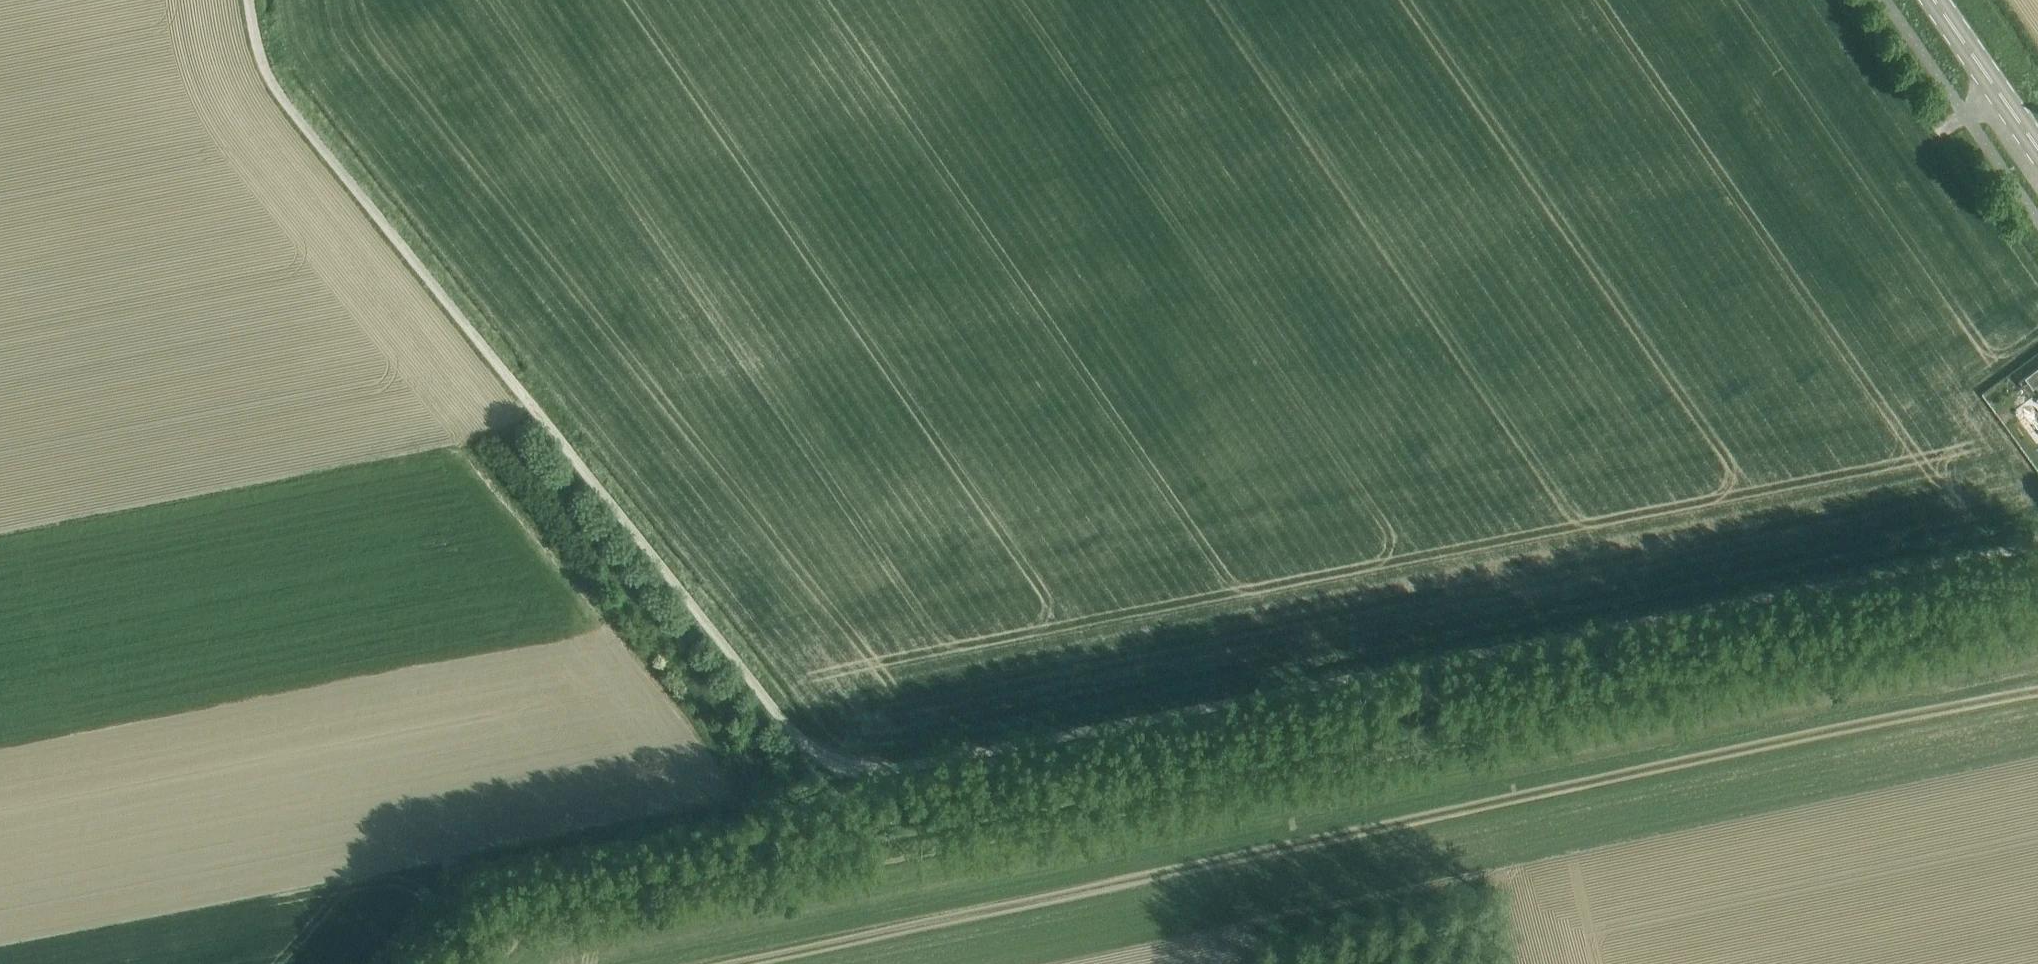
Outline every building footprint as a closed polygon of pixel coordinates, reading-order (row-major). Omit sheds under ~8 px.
[(2026,377),(2034,388),(2037,385),(2037,368),(2026,377)] [(2026,377),(2020,381),(2029,392),(2034,388),(2026,377)]
